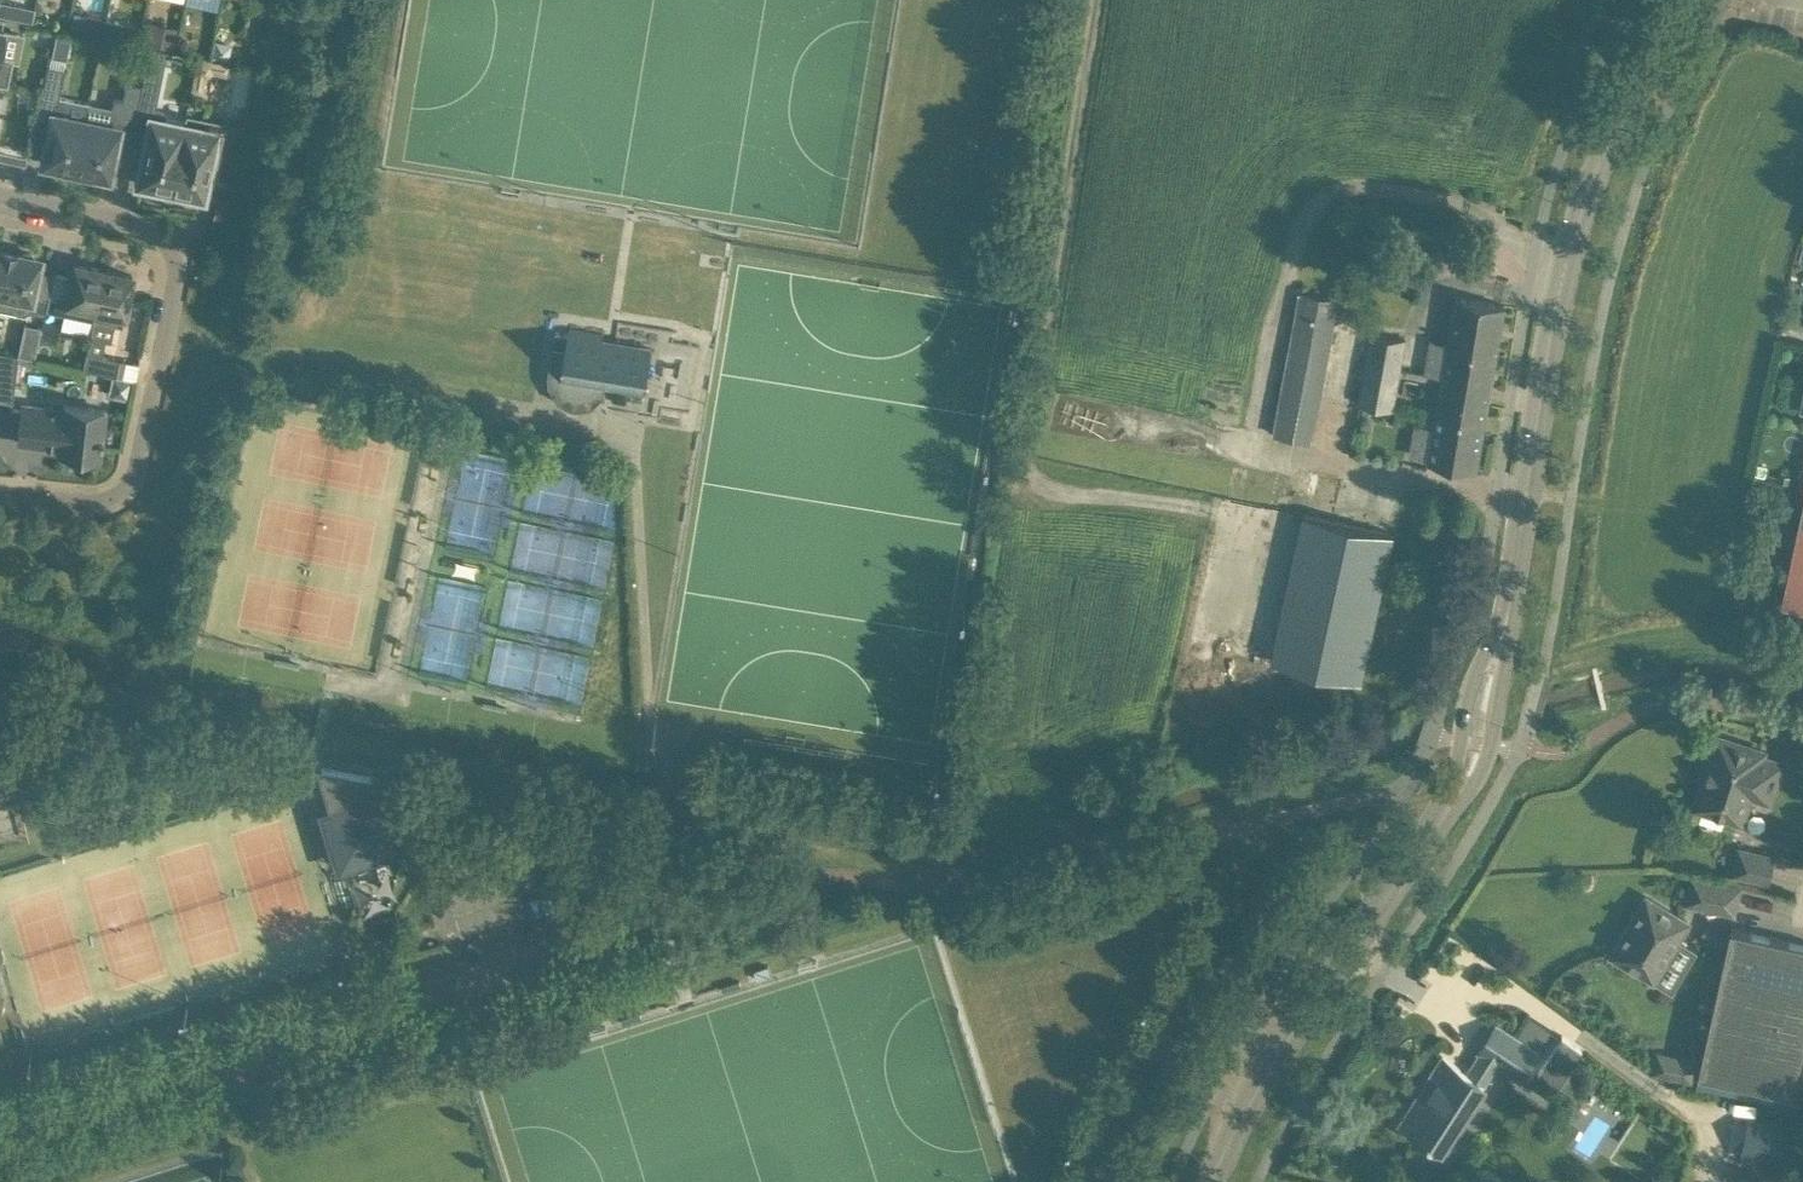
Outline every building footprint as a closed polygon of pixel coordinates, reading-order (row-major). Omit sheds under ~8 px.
[(17,3),(14,17),(32,21),(35,7),(17,3)] [(87,13),(83,30),(101,33),(104,17),(87,13)] [(128,23),(124,40),(136,42),(140,26),(128,23)] [(174,28),(151,23),(148,43),(171,47),(174,28)] [(228,59),(231,42),(214,39),(211,56),(228,59)] [(150,46),(142,83),(138,102),(153,105),(165,49),(150,46)] [(6,84),(12,57),(0,55),(0,83),(6,84)] [(226,74),(229,62),(197,56),(191,89),(203,91),(206,76),(212,72),(226,74)] [(40,99),(57,102),(65,67),(47,63),(40,99)] [(85,118),(74,173),(91,176),(92,172),(108,175),(119,126),(118,125),(119,120),(134,123),(138,102),(142,83),(126,80),(123,95),(114,93),(108,123),(85,118)] [(57,169),(74,173),(85,118),(52,111),(42,161),(58,164),(57,169)] [(152,189),(169,193),(184,122),(186,113),(185,112),(184,117),(166,114),(165,118),(150,115),(136,181),(153,185),(152,189)] [(184,122),(169,193),(185,196),(186,191),(203,195),(210,162),(217,163),(223,130),(184,122)] [(213,217),(217,218),(222,218),(225,219),(229,200),(226,199),(217,196),(213,217)] [(45,309),(53,272),(37,269),(40,257),(36,256),(33,252),(25,251),(22,253),(17,252),(18,250),(16,250),(16,253),(8,252),(0,290),(0,307),(24,312),(28,310),(44,313),(45,309)] [(45,309),(93,319),(103,268),(74,262),(71,276),(53,272),(45,309)] [(103,268),(93,319),(122,325),(133,274),(103,268)] [(1301,291),(1275,434),(1312,440),(1334,321),(1337,301),(1338,297),(1301,291)] [(1424,371),(1443,375),(1491,383),(1505,304),(1456,296),(1448,342),(1429,339),(1424,371)] [(556,331),(548,374),(548,377),(549,380),(549,382),(550,385),(551,388),(552,390),(554,393),(555,395),(557,397),(559,399),(561,401),(564,402),(566,403),(569,405),(571,405),(574,406),(577,406),(580,407),(582,406),(585,406),(588,406),(591,405),(596,402),(598,401),(600,399),(602,397),(604,395),(606,383),(611,384),(610,389),(631,392),(645,394),(652,347),(603,339),(604,334),(570,329),(569,333),(556,331)] [(1372,332),(1367,361),(1399,367),(1404,337),(1372,332)] [(13,400),(18,354),(0,350),(0,399),(13,400)] [(86,351),(83,367),(114,374),(116,374),(119,358),(86,351)] [(1399,367),(1367,361),(1360,360),(1352,401),(1393,408),(1399,367)] [(132,378),(116,374),(114,374),(111,384),(119,396),(128,398),(132,378)] [(1491,383),(1443,375),(1436,414),(1435,424),(1414,421),(1409,457),(1452,463),(1476,468),(1491,383)] [(58,450),(99,455),(104,408),(64,403),(63,408),(22,403),(17,440),(59,445),(58,450)] [(1782,602),(1802,607),(1802,505),(1782,602)] [(1394,533),(1304,513),(1271,660),(1361,680),(1394,533)] [(1698,805),(1740,819),(1747,821),(1755,795),(1769,800),(1781,763),(1760,756),(1761,752),(1719,738),(1698,805)] [(323,810),(341,869),(401,852),(379,777),(322,766),(334,807),(323,810)] [(1734,874),(1770,881),(1775,855),(1739,847),(1734,874)] [(1612,954),(1635,968),(1636,972),(1645,978),(1650,977),(1653,979),(1688,921),(1647,896),(1632,920),(1632,919),(1625,930),(1626,931),(1612,954)] [(1797,1093),(1802,1064),(1802,943),(1731,927),(1699,1072),(1797,1093)] [(1407,1124),(1428,1137),(1443,1147),(1485,1082),(1484,1082),(1498,1061),(1521,1076),(1538,1050),(1498,1024),(1480,1050),(1482,1051),(1469,1072),(1443,1056),(1430,1076),(1436,1080),(1407,1124)] [(1563,1034),(1539,1072),(1559,1085),(1583,1048),(1563,1034)] [(1656,1052),(1651,1074),(1693,1083),(1697,1061),(1656,1052)] [(1749,1116),(1741,1155),(1789,1165),(1797,1126),(1749,1116)]
